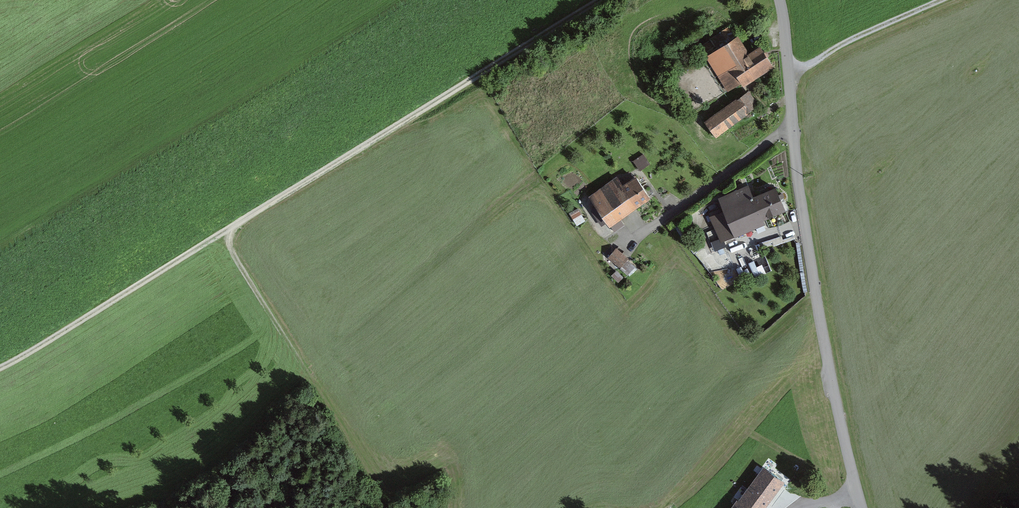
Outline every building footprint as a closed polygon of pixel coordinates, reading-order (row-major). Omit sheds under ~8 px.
[(775,69),(761,48),(750,55),(739,39),(718,53),(729,70),(718,77),(729,93),(740,85),(744,90),(775,69)] [(761,108),(750,93),(707,123),(717,138),(761,108)] [(646,154),(634,158),(639,169),(650,164),(646,154)] [(589,198),(609,228),(652,199),(638,178),(624,187),(618,178),(589,198)] [(712,216),(722,241),(765,225),(763,218),(785,210),(777,189),(753,198),(749,186),(720,197),(725,211),(712,216)] [(609,255),(630,275),(638,267),(617,247),(609,255)] [(759,257),(750,262),(757,275),(766,271),(759,257)] [(612,274),(619,281),(625,276),(617,269),(612,274)] [(785,487),(763,473),(750,494),(737,486),(723,507),(771,507),(785,487)]
